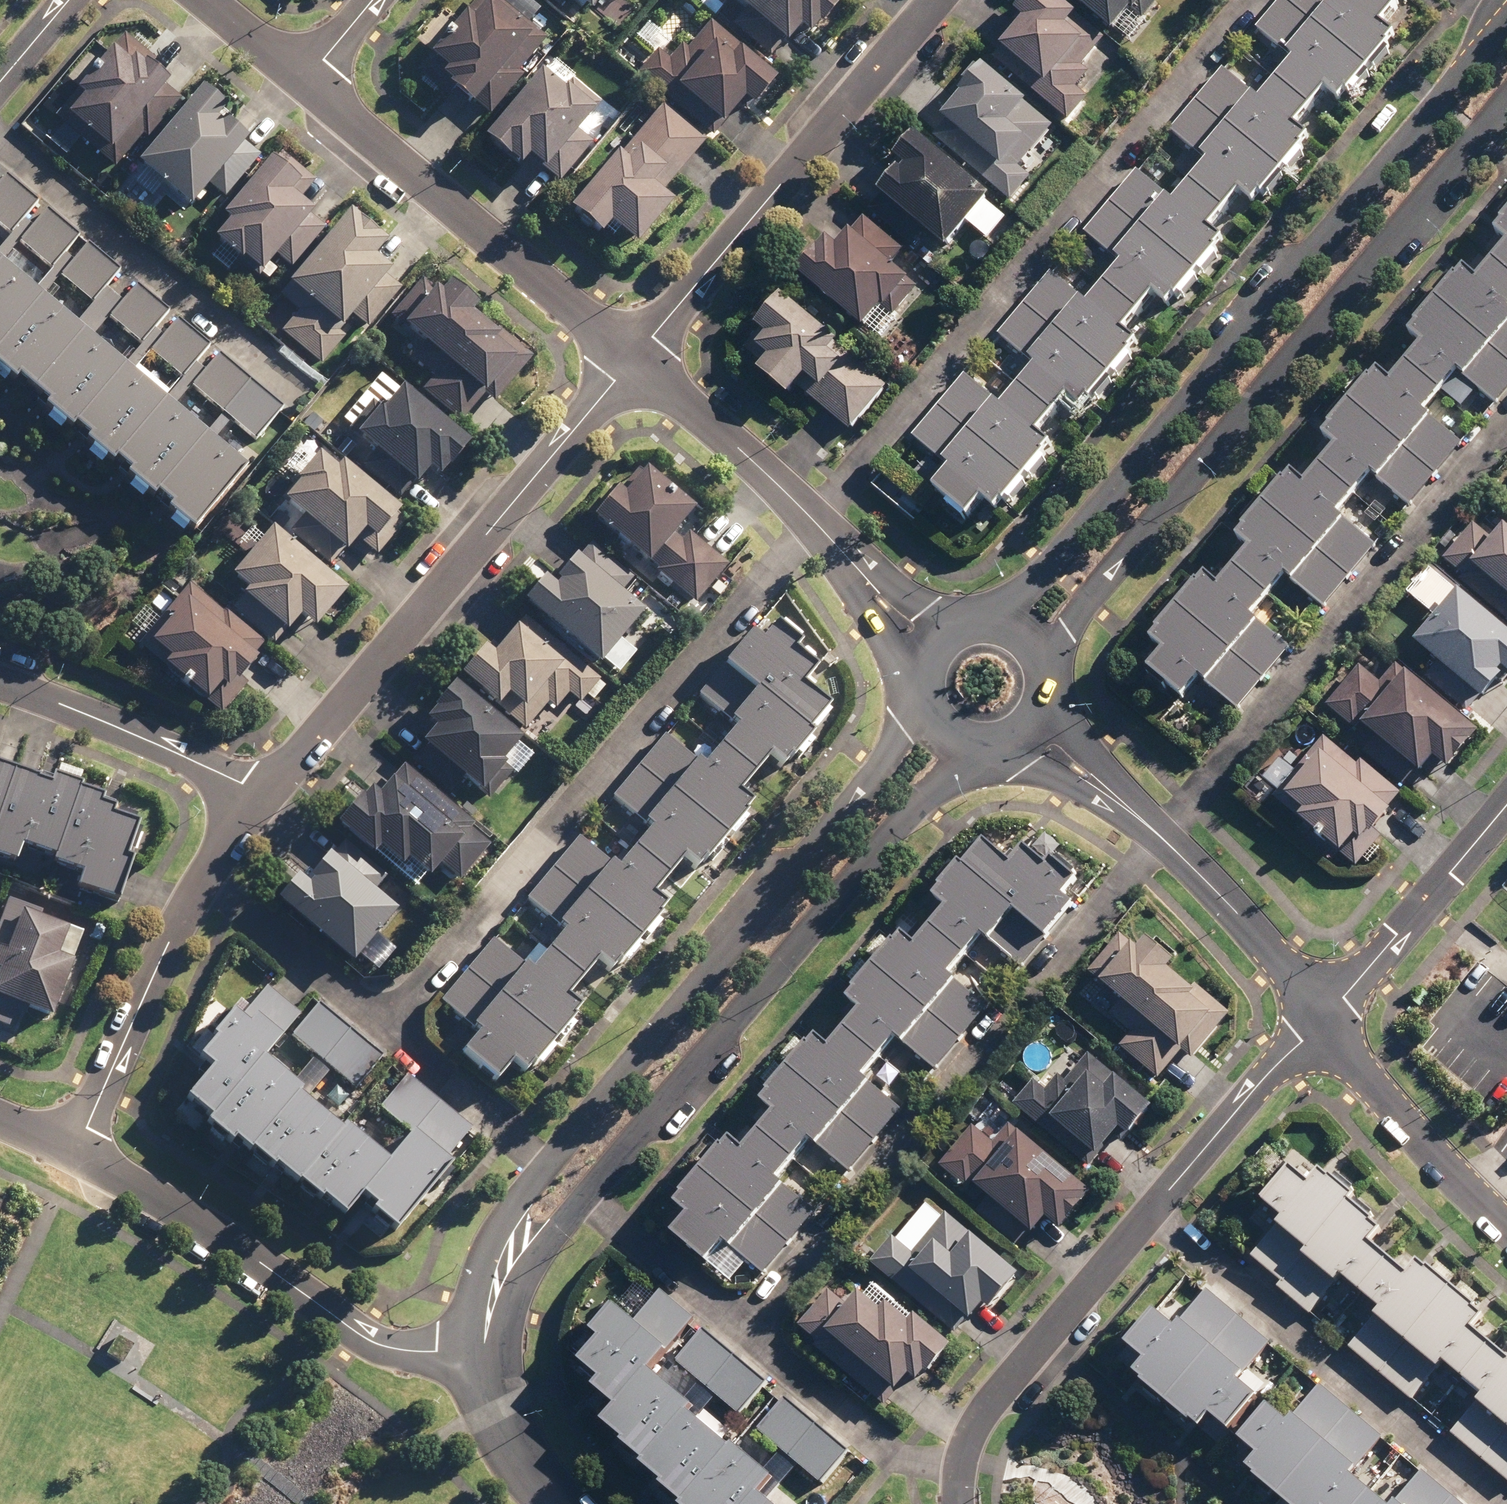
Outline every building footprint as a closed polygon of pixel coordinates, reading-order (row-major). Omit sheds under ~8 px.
[(543,29),(507,0),(477,0),(461,21),(448,10),(423,40),(437,51),(419,73),(451,99),(461,87),(482,104),(543,29)] [(722,14),(774,59),(790,40),(794,43),(809,27),(819,36),(849,2),(847,0),(734,0),(722,14)] [(1381,0),(1287,0),(894,456),(984,533),(1417,30),(1381,0)] [(1072,0),(1034,0),(1025,11),(1034,19),(1001,56),(1074,122),(1096,97),(1089,90),(1116,60),(1102,47),(1109,39),(1096,27),(1089,34),(1081,26),(1090,16),(1072,0)] [(1123,31),(1152,0),(1089,0),(1123,31)] [(660,48),(642,69),(718,138),(754,98),(761,104),(782,81),(716,21),(691,49),(685,44),(671,58),(660,48)] [(83,91),(85,93),(62,117),(117,167),(179,100),(169,91),(177,82),(157,63),(158,61),(133,37),(83,91)] [(1038,106),(996,63),(984,76),(978,70),(957,94),(966,102),(939,132),(1016,201),(1039,178),(1020,158),(1037,141),(1043,146),(1061,129),(1046,113),(1030,128),(1022,121),(1038,106)] [(549,71),(495,136),(529,165),(538,154),(556,169),(604,112),(596,106),(600,100),(579,83),(573,90),(549,71)] [(237,107),(213,86),(145,163),(150,168),(138,182),(156,198),(170,182),(200,208),(261,138),(231,113),(237,107)] [(709,142),(663,104),(578,207),(609,233),(618,222),(646,245),(681,202),(661,186),(672,173),(678,178),(709,142)] [(1002,197),(925,133),(906,156),(913,162),(873,209),(917,246),(932,228),(957,249),(977,225),(992,238),(1011,217),(996,204),(1002,197)] [(312,176),(284,152),(230,214),(236,219),(220,239),(245,261),(249,256),(269,273),(321,212),(298,192),(312,176)] [(0,250),(0,350),(2,351),(0,353),(0,361),(20,379),(27,372),(56,397),(50,403),(76,426),(82,419),(97,432),(93,437),(120,460),(123,456),(139,469),(136,473),(162,496),(165,492),(178,502),(174,507),(202,530),(257,465),(228,440),(240,426),(260,444),(289,411),(222,353),(208,369),(202,363),(216,347),(182,318),(169,334),(163,329),(175,315),(140,285),(127,300),(113,288),(126,272),(90,242),(76,258),(72,254),(85,238),(52,209),(38,225),(31,219),(43,205),(12,178),(0,192),(0,223),(15,235),(1,251),(0,250)] [(395,243),(359,210),(283,292),(303,310),(285,329),(326,366),(352,337),(346,332),(360,317),(374,329),(411,289),(396,274),(401,268),(385,253),(395,243)] [(846,247),(837,240),(810,272),(875,328),(917,278),(896,260),(908,247),(872,216),(846,247)] [(1146,655),(1227,726),(1506,397),(1506,221),(1146,655)] [(426,279),(395,316),(429,345),(416,360),(438,378),(426,393),(464,424),(491,392),(495,395),(521,362),(529,369),(537,359),(519,345),(515,350),(503,340),(509,332),(475,304),(482,296),(461,279),(452,290),(444,284),(439,290),(426,279)] [(849,343),(792,292),(764,323),(770,328),(750,350),(801,396),(808,388),(854,430),(894,386),(860,355),(854,361),(842,351),(849,343)] [(472,438),(407,386),(387,411),(374,401),(353,426),(381,449),(366,467),(405,498),(419,481),(424,485),(437,468),(444,473),(472,438)] [(409,507),(351,461),(345,468),(325,452),(286,501),(306,516),(293,532),(334,565),(348,549),(353,553),(373,529),(384,538),(409,507)] [(599,513),(701,605),(734,569),(698,537),(716,517),(650,457),(599,513)] [(1499,538),(1481,521),(1448,557),(1506,611),(1506,530),(1499,538)] [(347,588),(274,525),(233,572),(252,589),(235,607),(277,643),(292,626),(296,630),(309,616),(317,623),(347,588)] [(637,580),(596,544),(563,576),(557,570),(531,596),(609,664),(611,662),(623,673),(641,653),(628,641),(650,616),(625,593),(637,580)] [(1467,583),(1419,638),(1444,660),(1432,673),(1473,708),(1487,692),(1494,699),(1506,684),(1506,617),(1467,583)] [(221,610),(197,586),(143,641),(185,683),(194,674),(206,686),(204,688),(215,699),(230,684),(237,691),(267,661),(259,654),(267,647),(226,606),(221,610)] [(764,614),(427,1016),(520,1093),(856,691),(764,614)] [(584,703),(603,680),(529,616),(503,647),(497,642),(469,675),(507,708),(517,697),(523,702),(512,715),(531,731),(538,722),(544,727),(573,694),(584,703)] [(1413,674),(1402,664),(1388,680),(1365,660),(1328,701),(1360,729),(1365,724),(1370,728),(1373,725),(1383,733),(1369,749),(1407,783),(1423,765),(1433,773),(1447,756),(1456,764),(1487,729),(1418,668),(1413,674)] [(530,739),(463,682),(434,715),(442,722),(413,757),(455,793),(469,777),(488,794),(515,762),(513,760),(530,739)] [(1361,762),(1331,736),(1300,771),(1285,757),(1262,783),(1318,832),(1315,836),(1331,850),(1340,840),(1352,851),(1368,833),(1372,836),(1379,828),(1382,831),(1402,807),(1394,800),(1404,788),(1366,756),(1361,762)] [(25,771),(0,764),(0,851),(1,851),(25,771)] [(480,826),(407,765),(385,792),(377,786),(346,823),(383,853),(388,846),(412,866),(417,859),(441,879),(449,870),(464,882),(493,847),(475,832),(480,826)] [(67,861),(90,787),(91,783),(61,774),(59,782),(25,771),(1,851),(26,859),(30,845),(62,854),(61,859),(67,861)] [(90,787),(67,861),(89,867),(84,883),(131,897),(159,808),(90,787)] [(752,1286),(1086,877),(1033,834),(1020,849),(991,826),(669,1220),(752,1286)] [(306,872),(284,897),(361,963),(405,911),(379,889),(392,874),(351,839),(316,879),(306,872)] [(14,897),(2,928),(14,932),(8,948),(1,946),(0,948),(0,969),(2,969),(0,975),(0,1023),(28,1032),(36,1011),(61,1019),(80,962),(63,957),(73,926),(43,916),(46,908),(14,897)] [(1144,949),(1127,932),(1093,971),(1126,1000),(1114,1014),(1133,1031),(1124,1041),(1164,1077),(1221,1013),(1229,1021),(1236,1012),(1178,965),(1184,958),(1158,934),(1144,949)] [(305,1020),(271,993),(190,1091),(392,1257),(488,1141),(409,1077),(384,1107),(416,1134),(397,1157),(274,1057),(292,1035),(362,1092),(389,1059),(320,1002),(305,1020)] [(1037,1080),(1019,1100),(1097,1168),(1133,1126),(1139,1131),(1162,1105),(1098,1049),(1072,1079),(1064,1072),(1048,1090),(1037,1080)] [(1102,1192),(1018,1118),(999,1140),(981,1125),(947,1164),(972,1187),(978,1180),(993,1194),(981,1208),(1022,1244),(1037,1227),(1043,1232),(1058,1214),(1072,1226),(1102,1192)] [(1242,1247),(1318,1315),(1351,1279),(1384,1308),(1354,1341),(1421,1401),(1455,1362),(1489,1392),(1460,1424),(1506,1466),(1506,1332),(1300,1150),(1240,1217),(1256,1231),(1242,1247)] [(898,1233),(876,1258),(963,1334),(977,1317),(981,1320),(996,1302),(1003,1308),(1032,1275),(981,1231),(979,1233),(952,1210),(941,1222),(928,1210),(904,1238),(898,1233)] [(835,1289),(803,1324),(892,1405),(922,1373),(930,1380),(963,1343),(927,1309),(920,1317),(898,1297),(890,1305),(872,1288),(855,1306),(835,1289)] [(829,1482),(857,1452),(666,1290),(646,1316),(621,1299),(579,1348),(633,1401),(612,1424),(681,1503),(789,1503),(771,1488),(782,1474),(656,1366),(670,1349),(829,1482)] [(1141,1345),(1156,1357),(1146,1368),(1159,1380),(1151,1389),(1168,1404),(1175,1396),(1182,1401),(1175,1410),(1192,1424),(1199,1416),(1210,1425),(1222,1411),(1241,1428),(1269,1394),(1247,1375),(1276,1343),(1214,1290),(1187,1323),(1171,1310),(1141,1345)] [(137,1346),(121,1335),(109,1354),(126,1364),(137,1346)] [(1321,1383),(1298,1412),(1285,1402),(1255,1440),(1269,1451),(1257,1466),(1269,1475),(1265,1480),(1281,1493),(1286,1486),(1308,1503),(1471,1503),(1428,1469),(1401,1502),(1359,1468),(1385,1435),(1321,1383)]
